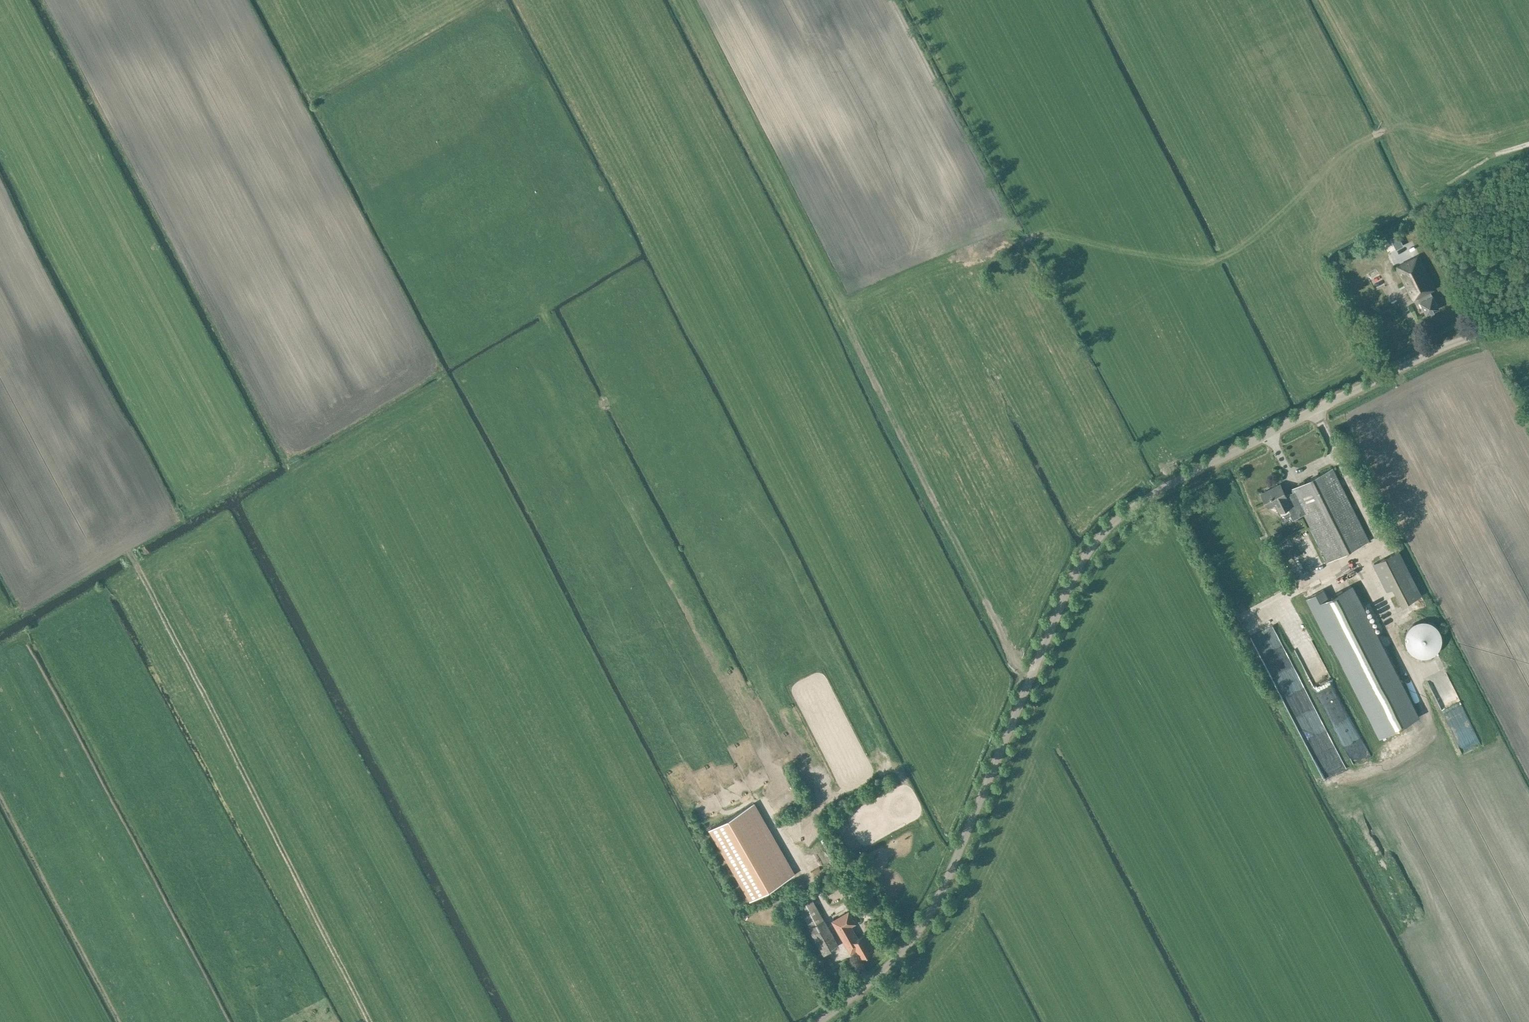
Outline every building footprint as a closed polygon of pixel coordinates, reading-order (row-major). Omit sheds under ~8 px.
[(1403,263),(1395,247),(1388,251),(1412,300),(1418,298),(1426,315),(1439,309),(1430,291),(1436,288),(1419,255),(1403,263)] [(1370,540),(1333,467),(1291,488),(1293,492),(1286,495),(1280,484),(1261,494),(1268,507),(1275,503),(1279,512),(1291,506),(1297,517),(1303,514),(1327,561),(1370,540)] [(1285,538),(1282,532),(1277,535),(1280,541),(1285,538)] [(1393,587),(1402,605),(1422,594),(1399,550),(1379,560),(1373,563),(1387,591),(1393,587)] [(1323,590),(1307,599),(1329,641),(1330,640),(1379,736),(1418,716),(1352,586),(1327,599),(1323,590)] [(1412,652),(1414,654),(1417,655),(1419,656),(1422,656),(1425,656),(1428,656),(1430,655),(1433,654),(1435,652),(1437,650),(1439,648),(1440,646),(1441,643),(1442,640),(1442,638),(1441,635),(1441,632),(1440,630),(1438,627),(1436,625),(1434,623),(1432,622),(1429,621),(1426,620),(1424,620),(1421,620),(1418,621),(1415,622),(1413,623),(1411,625),(1409,627),(1408,630),(1406,632),(1406,635),(1405,638),(1405,640),(1406,643),(1407,646),(1408,648),(1410,650),(1412,652)] [(714,829),(753,901),(796,877),(757,805),(714,829)] [(798,905),(825,954),(839,946),(812,898),(798,905)] [(861,958),(874,950),(867,937),(858,943),(850,929),(857,925),(849,911),(832,921),(838,931),(840,929),(845,938),(843,940),(848,948),(850,947),(852,951),(856,949),(861,958)]
